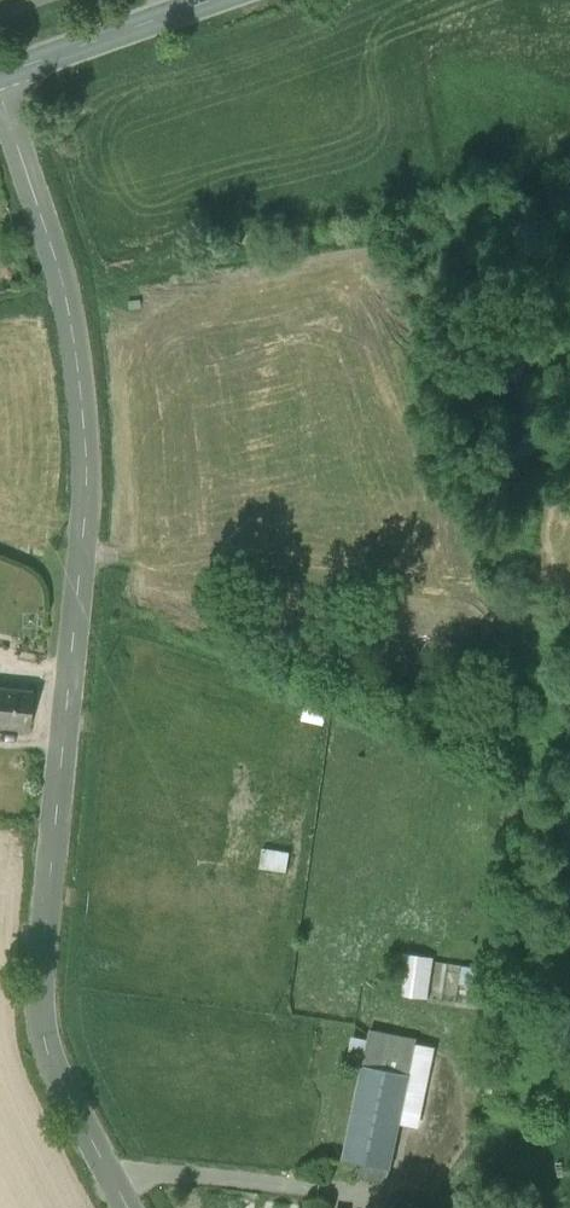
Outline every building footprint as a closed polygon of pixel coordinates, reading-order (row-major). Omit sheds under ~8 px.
[(0,688),(0,727),(28,730),(32,692),(0,688)] [(266,848),(263,866),(290,871),(293,852),(266,848)] [(432,963),(403,960),(398,1001),(427,1004),(432,963)] [(416,1043),(369,1033),(362,1063),(410,1074),(416,1043)] [(410,1074),(362,1063),(342,1156),(361,1160),(390,1166),(410,1074)] [(390,1166),(361,1160),(358,1175),(387,1180),(390,1166)]
